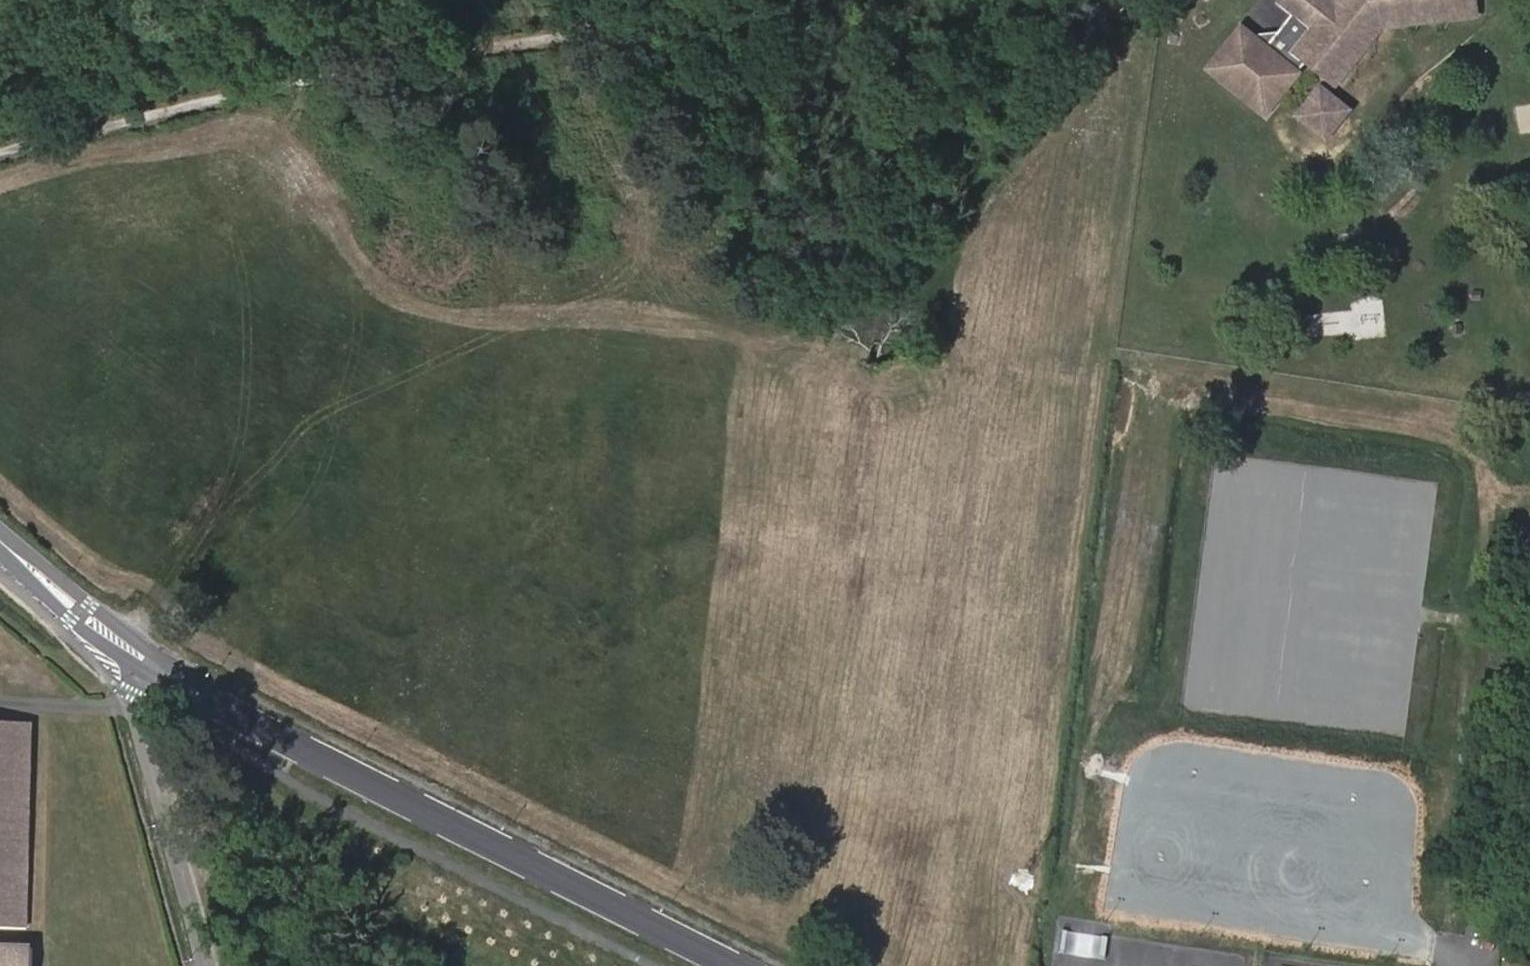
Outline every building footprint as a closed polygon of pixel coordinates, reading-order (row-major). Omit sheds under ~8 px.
[(1318,27),(1301,52),(1292,62),(1249,28),(1218,68),(1276,112),(1306,75),(1314,64),(1335,79),(1382,23),(1478,8),(1477,0),(1341,0),(1338,2),(1335,0),(1288,0),(1318,27)] [(1382,23),(1335,79),(1340,83),(1387,28),(1478,13),(1478,8),(1382,23)] [(1333,141),(1352,114),(1327,95),(1306,122),(1333,141)] [(38,932),(40,719),(0,719),(0,932),(38,932)] [(0,944),(0,965),(27,965),(27,944),(0,944)]
